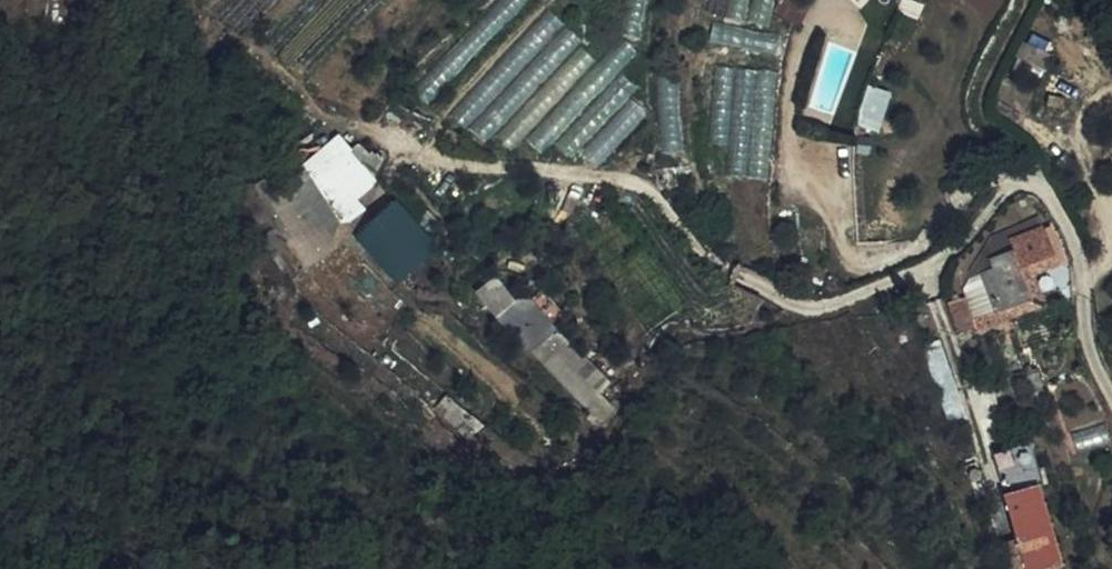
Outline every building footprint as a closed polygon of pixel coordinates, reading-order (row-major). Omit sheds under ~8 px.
[(775,0),(733,0),(730,15),(749,18),(750,15),(772,19),(775,0)] [(651,113),(609,60),(601,67),(555,9),(517,39),(532,57),(462,112),(484,140),(498,129),(512,147),(529,133),(543,151),(560,137),(573,152),(606,126),(617,140),(651,113)] [(778,54),(783,34),(718,18),(712,38),(778,54)] [(772,177),(783,70),(726,64),(718,142),(732,143),(729,173),(772,177)] [(871,84),(862,122),(881,127),(891,89),(871,84)] [(848,117),(844,126),(861,133),(864,124),(848,117)] [(346,133),(259,192),(304,257),(324,243),(313,226),(340,208),(343,213),(382,187),(346,133)] [(356,236),(402,282),(442,242),(396,196),(356,236)] [(1028,293),(1017,263),(1043,254),(1032,225),(995,238),(998,245),(982,251),(985,261),(976,266),(990,306),(1028,293)] [(990,306),(995,319),(1041,303),(1027,268),(1045,262),(1043,254),(1017,263),(1028,293),(990,306)] [(503,274),(509,269),(497,258),(492,262),(503,274)] [(503,274),(492,262),(485,268),(488,272),(482,278),(532,337),(562,311),(537,283),(520,279),(509,269),(503,274)] [(969,270),(985,322),(995,319),(990,306),(976,266),(969,270)] [(969,328),(985,322),(969,270),(956,285),(969,328)] [(550,350),(600,408),(613,396),(563,338),(550,350)] [(1024,477),(1051,556),(1056,554),(1060,553),(1075,549),(1047,470),(1035,474),(1024,477)] [(1020,495),(1010,498),(1032,560),(1051,556),(1024,477),(1014,480),(1020,495)] [(1056,554),(1051,556),(1032,560),(1035,568),(1061,568),(1056,554)]
